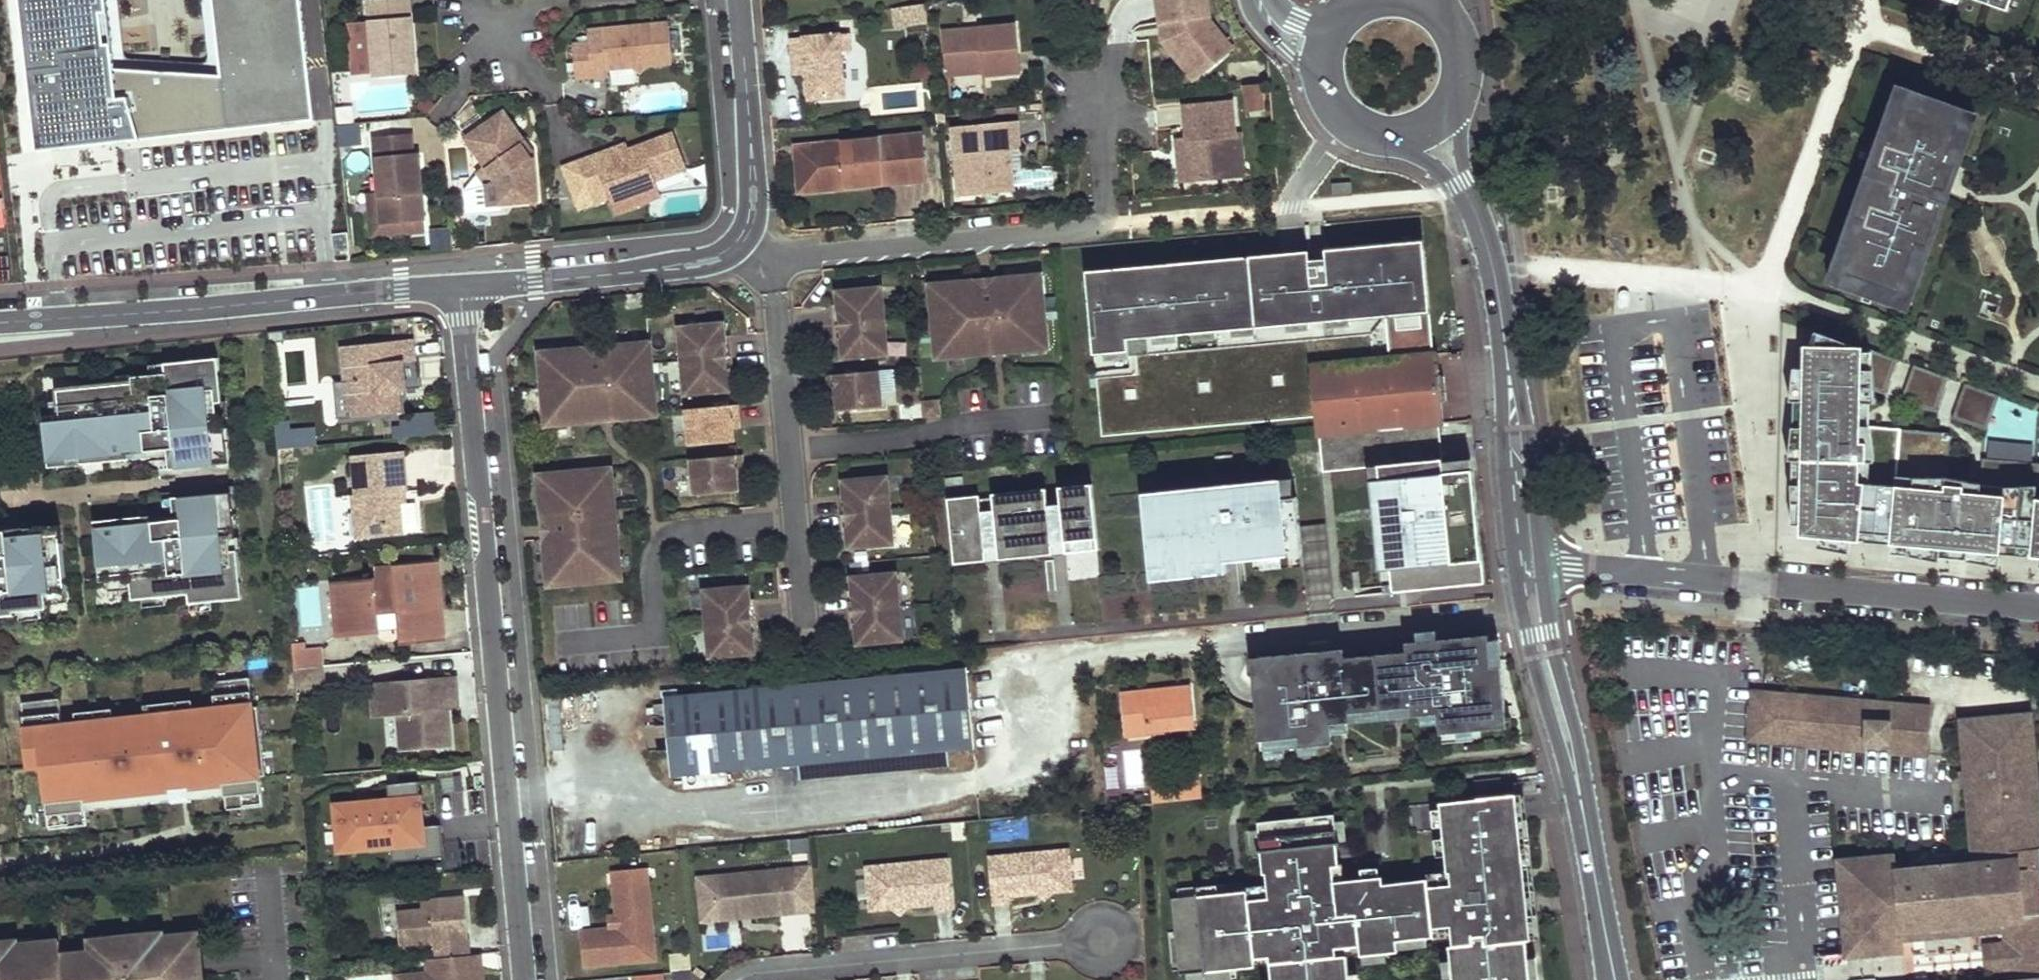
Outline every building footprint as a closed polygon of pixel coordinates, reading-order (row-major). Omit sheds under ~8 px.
[(42,152),(318,121),(304,0),(215,0),(221,68),(122,69),(115,0),(24,0),(42,152)] [(375,77),(416,73),(414,50),(409,51),(409,45),(413,45),(409,0),(368,0),(375,77)] [(1206,0),(1156,0),(1160,24),(1167,23),(1169,36),(1202,74),(1232,49),(1210,21),(1206,0)] [(2007,12),(2011,0),(1972,0),(2007,12)] [(926,21),(923,4),(898,7),(901,25),(926,21)] [(669,23),(588,30),(592,77),(609,76),(608,70),(634,67),(639,61),(646,66),(672,64),(669,23)] [(1169,36),(1167,23),(1160,24),(1162,42),(1195,81),(1202,74),(1169,36)] [(1015,25),(944,32),(947,70),(984,67),(985,72),(985,76),(1020,73),(1015,25)] [(849,34),(791,39),(793,56),(806,55),(807,74),(809,100),(845,96),(842,52),(851,51),(849,34)] [(806,55),(793,56),(794,75),(807,74),(806,55)] [(646,66),(639,61),(634,67),(641,73),(646,66)] [(984,67),(947,70),(948,76),(985,72),(984,67)] [(1243,109),(1260,109),(1260,83),(1243,83),(1243,109)] [(1975,112),(1900,86),(1890,116),(1899,120),(1891,142),(1882,138),(1872,165),(1882,168),(1878,179),(1868,176),(1854,216),(1864,220),(1858,234),(1849,231),(1838,261),(1848,264),(1839,288),(1895,307),(1903,284),(1912,288),(1923,257),(1914,254),(1917,243),(1927,247),(1943,202),(1956,163),(1947,160),(1954,140),(1964,143),(1975,112)] [(1233,101),(1184,106),(1187,139),(1177,140),(1178,151),(1183,150),(1188,153),(1189,160),(1179,161),(1181,181),(1224,177),(1221,157),(1228,156),(1225,137),(1236,136),(1236,134),(1233,101)] [(504,112),(467,138),(487,167),(499,184),(501,204),(537,201),(534,157),(530,158),(521,145),(525,142),(504,112)] [(1890,116),(1886,115),(1878,137),(1882,138),(1891,142),(1899,120),(1890,116)] [(1018,121),(953,127),(958,177),(966,176),(968,196),(1014,192),(1012,170),(1005,171),(1003,151),(1011,150),(1021,149),(1018,121)] [(628,150),(598,161),(595,155),(579,162),(595,204),(610,198),(615,213),(661,196),(656,181),(687,169),(674,133),(628,150)] [(412,134),(374,137),(379,193),(382,224),(424,221),(421,186),(414,187),(412,172),(420,171),(418,153),(413,153),(412,134)] [(928,179),(924,134),(908,136),(912,181),(928,179)] [(1244,175),(1241,134),(1236,134),(1236,136),(1225,137),(1228,156),(1221,157),(1224,177),(1244,175)] [(908,136),(796,146),(801,191),(912,181),(908,136)] [(1943,202),(1946,204),(1967,144),(1964,143),(1954,140),(1947,160),(1956,163),(1943,202)] [(534,154),(525,142),(521,145),(530,158),(534,157),(534,154)] [(595,155),(598,161),(628,150),(626,144),(595,155)] [(1012,170),(1011,150),(1003,151),(1005,171),(1012,170)] [(1188,153),(1183,150),(1178,151),(1179,161),(1189,160),(1188,153)] [(1869,164),(1865,174),(1868,176),(1878,179),(1882,168),(1872,165),(1869,164)] [(487,167),(479,173),(488,186),(489,205),(501,204),(499,184),(487,167)] [(414,187),(421,186),(420,171),(412,172),(414,187)] [(968,196),(966,176),(958,177),(960,197),(968,196)] [(1334,194),(1353,192),(1351,182),(1333,183),(1334,194)] [(426,232),(424,221),(382,224),(379,193),(368,194),(372,236),(426,232)] [(1854,216),(1850,215),(1845,229),(1849,231),(1858,234),(1864,220),(1854,216)] [(1086,271),(1093,354),(1129,351),(1129,355),(1148,354),(1146,337),(1385,315),(1389,356),(1432,352),(1422,241),(1086,271)] [(1927,258),(1930,248),(1927,247),(1917,243),(1914,254),(1923,257),(1927,258)] [(1837,260),(1828,284),(1839,288),(1848,264),(1838,261),(1837,260)] [(1041,276),(931,286),(937,357),(1047,348),(1041,276)] [(1895,307),(1906,311),(1914,288),(1912,288),(1903,284),(1895,307)] [(888,354),(882,287),(837,291),(838,304),(838,310),(834,311),(836,340),(841,339),(842,345),(843,358),(888,354)] [(726,336),(725,322),(679,327),(685,394),(731,390),(730,377),(729,371),(734,370),(731,341),(727,342),(726,336)] [(414,339),(341,347),(344,381),(348,418),(402,412),(399,391),(397,363),(404,362),(416,361),(414,339)] [(650,343),(540,353),(547,424),(656,414),(650,343)] [(1803,347),(1803,537),(1862,542),(1863,533),(1894,536),(1893,545),(2003,555),(2004,546),(2034,548),(2033,558),(2038,558),(2038,463),(1982,458),(1977,482),(1946,477),(1950,433),(1869,425),(1860,425),(1866,401),(1874,402),(1877,390),(1888,395),(1897,359),(1862,346),(1803,347)] [(1439,354),(1312,365),(1321,436),(1442,424),(1447,423),(1439,354)] [(133,380),(57,388),(61,418),(45,420),(49,465),(130,457),(130,451),(158,449),(160,467),(229,459),(226,438),(220,438),(216,400),(222,399),(217,356),(165,361),(165,371),(132,375),(133,380)] [(407,390),(404,362),(397,363),(399,391),(407,390)] [(1913,364),(1900,399),(1935,412),(1948,376),(1913,364)] [(837,397),(838,411),(883,407),(879,371),(828,375),(829,392),(836,391),(837,397)] [(348,418),(344,381),(334,382),(338,419),(348,418)] [(1999,395),(1964,382),(1951,417),(1986,430),(1999,395)] [(1860,425),(1869,425),(1874,402),(1866,401),(1860,425)] [(939,402),(924,403),(925,416),(940,415),(939,402)] [(738,405),(687,409),(690,446),(734,441),(733,429),(733,422),(739,422),(738,405)] [(1442,424),(1321,436),(1324,472),(1381,466),(1394,593),(1412,591),(1412,589),(1455,585),(1455,587),(1486,584),(1474,459),(1446,462),(1442,424)] [(276,425),(276,447),(314,447),(313,425),(276,425)] [(404,452),(353,457),(356,495),(353,496),(355,517),(368,515),(370,537),(403,533),(403,532),(413,531),(418,525),(416,502),(406,503),(401,504),(399,492),(404,491),(407,491),(404,452)] [(742,455),(691,459),(695,495),(739,491),(738,478),(737,472),(744,472),(742,455)] [(621,578),(611,469),(539,475),(549,585),(621,578)] [(894,544),(888,476),(843,480),(844,494),(844,500),(839,500),(842,530),(847,529),(847,535),(849,548),(894,544)] [(1090,485),(1057,488),(1063,542),(1096,539),(1090,485)] [(1063,542),(1057,488),(1044,489),(1050,544),(1063,542)] [(1044,489),(990,495),(996,549),(1050,544),(1044,489)] [(143,515),(94,520),(100,580),(130,577),(133,598),(160,595),(188,593),(189,603),(242,598),(237,550),(231,550),(228,514),(233,513),(231,491),(163,497),(165,519),(144,520),(143,515)] [(990,495),(977,496),(983,550),(996,549),(990,495)] [(983,550),(977,496),(945,499),(951,554),(983,550)] [(1300,515),(1298,496),(1284,498),(1286,516),(1300,515)] [(1284,498),(1159,510),(1161,529),(1147,530),(1151,569),(1227,562),(1264,558),(1304,554),(1300,515),(1286,516),(1284,498)] [(1159,510),(1145,512),(1147,530),(1161,529),(1159,510)] [(370,537),(368,515),(355,517),(357,538),(370,537)] [(0,529),(0,614),(15,613),(15,609),(47,606),(46,592),(67,590),(60,523),(0,529)] [(1863,533),(1862,542),(1893,545),(1894,536),(1863,533)] [(1064,554),(1097,551),(1096,539),(1063,542),(1064,554)] [(996,549),(997,561),(1051,555),(1050,544),(996,549)] [(2004,546),(2003,555),(2033,558),(2034,548),(2004,546)] [(951,554),(952,566),(984,562),(983,550),(951,554)] [(1264,558),(1265,569),(1305,565),(1304,554),(1264,558)] [(1151,569),(1152,580),(1228,573),(1227,562),(1151,569)] [(437,564),(420,566),(421,574),(438,572),(437,564)] [(421,574),(420,566),(380,570),(381,581),(334,585),(338,635),(379,631),(377,612),(399,610),(403,642),(444,638),(438,572),(421,574)] [(903,640),(897,573),(851,577),(853,590),(853,596),(848,596),(851,626),(856,625),(856,631),(857,644),(903,640)] [(749,586),(704,590),(710,658),(755,653),(754,640),(754,634),(758,634),(756,605),(751,605),(751,599),(749,586)] [(1504,685),(1499,636),(1489,637),(1489,635),(1406,643),(1407,646),(1345,652),(1344,648),(1252,658),(1257,709),(1289,706),(1287,679),(1347,673),(1350,713),(1330,714),(1331,723),(1438,714),(1437,702),(1439,702),(1436,680),(1437,680),(1436,665),(1491,660),(1494,687),(1504,685)] [(304,648),(304,642),(293,643),(294,653),(295,669),(323,666),(321,647),(304,648)] [(1494,687),(1491,660),(1436,665),(1437,680),(1436,680),(1439,702),(1437,702),(1438,714),(1440,734),(1485,729),(1484,720),(1506,717),(1514,717),(1513,706),(1506,707),(1504,685),(1494,687)] [(323,666),(295,669),(296,690),(324,687),(323,666)] [(667,697),(673,779),(976,749),(969,672),(667,697)] [(1347,673),(1287,679),(1289,706),(1257,709),(1261,751),(1333,744),(1331,723),(1330,714),(1350,713),(1347,673)] [(58,699),(18,704),(25,769),(42,767),(49,832),(87,827),(84,800),(222,784),(225,810),(262,806),(247,676),(210,680),(213,707),(61,724),(58,699)] [(455,676),(391,681),(394,714),(400,714),(403,751),(451,747),(448,710),(446,696),(457,696),(455,676)] [(394,714),(391,681),(371,683),(374,716),(394,714)] [(1133,692),(1137,723),(1148,723),(1149,731),(1196,727),(1191,686),(1133,692)] [(1866,749),(1866,741),(1847,739),(1770,732),(1761,719),(1763,691),(1755,691),(1750,739),(1866,749)] [(1923,705),(1763,691),(1761,719),(1770,732),(1847,739),(1863,727),(1868,727),(1868,721),(1889,723),(1889,728),(1892,728),(1906,744),(1920,745),(1923,705)] [(1133,692),(1122,693),(1127,724),(1137,723),(1133,692)] [(458,709),(457,696),(446,696),(448,710),(458,709)] [(1920,745),(1906,744),(1890,743),(1889,751),(1927,754),(1932,706),(1923,705),(1920,745)] [(1485,729),(1508,727),(1506,717),(1484,720),(1485,729)] [(1863,727),(1847,739),(1866,741),(1890,743),(1906,744),(1892,728),(1889,728),(1889,723),(1868,721),(1868,727),(1863,727)] [(1137,723),(1127,724),(1128,733),(1138,732),(1137,723)] [(1148,723),(1137,723),(1138,732),(1149,731),(1148,723)] [(1152,778),(1153,802),(1215,796),(1214,789),(1204,790),(1202,772),(1152,778)] [(389,800),(336,805),(340,850),(397,844),(398,860),(444,857),(440,826),(424,827),(419,782),(388,785),(389,800)] [(1441,806),(1443,833),(1519,827),(1517,800),(1441,806)] [(1525,945),(1531,944),(1528,921),(1519,827),(1443,833),(1448,876),(1428,878),(1429,883),(1383,887),(1383,880),(1341,883),(1335,816),(1258,824),(1263,875),(1266,875),(1267,889),(1171,898),(1178,974),(1270,966),(1271,979),(1349,979),(1346,959),(1398,954),(1397,943),(1452,938),(1453,949),(1449,949),(1452,979),(1529,979),(1525,945)] [(1069,850),(989,857),(993,904),(1011,903),(1010,897),(1038,894),(1042,890),(1047,890),(1051,893),(1073,891),(1069,850)] [(1847,956),(1896,951),(1895,941),(1856,945),(1849,870),(1889,867),(1888,856),(1839,860),(1847,956)] [(949,861),(868,868),(872,909),(893,907),(897,904),(902,903),(906,906),(935,904),(935,910),(953,908),(949,861)] [(1889,871),(1889,867),(1849,870),(1856,945),(1895,941),(1895,932),(1889,871)] [(655,945),(649,868),(614,871),(618,916),(619,929),(610,929),(582,932),(585,966),(623,963),(621,948),(655,945)] [(794,869),(718,876),(722,919),(743,917),(742,912),(749,911),(750,917),(798,912),(794,869)] [(1889,871),(1895,932),(1903,931),(1897,871),(1889,871)] [(1042,890),(1038,894),(1045,900),(1051,893),(1047,890),(1042,890)] [(470,955),(465,896),(431,899),(431,903),(432,909),(421,910),(396,912),(400,946),(435,943),(437,958),(470,955)] [(897,904),(893,907),(900,913),(906,906),(902,903),(897,904)] [(619,929),(618,916),(609,916),(610,929),(619,929)] [(164,933),(155,934),(156,942),(165,941),(164,936),(164,933)] [(199,939),(185,940),(184,934),(164,936),(165,941),(156,942),(155,934),(103,940),(104,947),(92,948),(93,952),(62,956),(60,940),(34,943),(35,948),(13,950),(13,945),(12,942),(0,943),(0,979),(203,979),(199,939)] [(103,940),(91,941),(92,948),(104,947),(103,940)] [(655,945),(621,948),(623,963),(656,960),(655,945)] [(2002,970),(1999,946),(1985,947),(1988,972),(2002,970)] [(427,959),(429,974),(397,977),(398,979),(477,979),(475,955),(470,955),(437,958),(427,959)]
